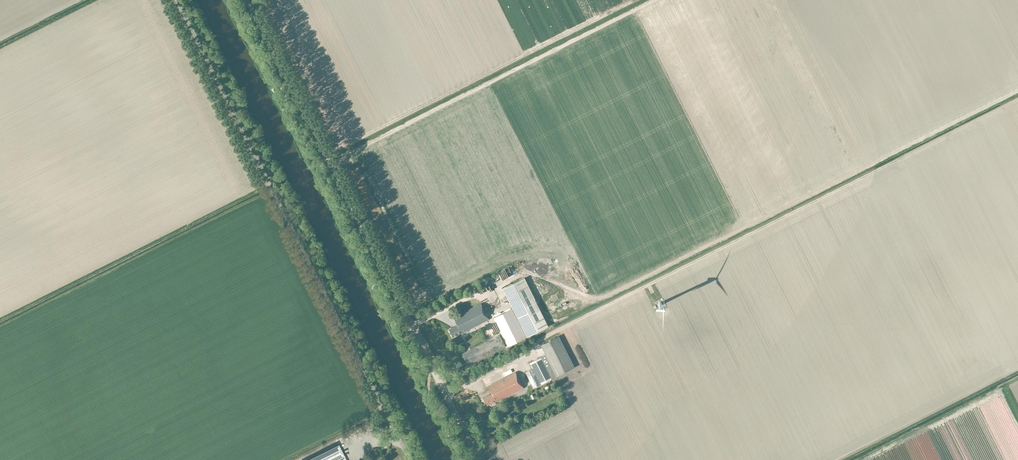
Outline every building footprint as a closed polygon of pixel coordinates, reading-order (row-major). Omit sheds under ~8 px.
[(527,337),(532,335),(548,326),(524,278),(503,289),(513,309),(493,318),(508,347),(527,337)] [(460,334),(489,319),(481,304),(454,318),(458,326),(449,330),(452,337),(460,333),(460,334)] [(468,365),(506,346),(500,335),(462,354),(468,365)] [(545,355),(530,363),(540,385),(574,368),(559,336),(540,345),(545,355)] [(495,402),(523,388),(515,373),(489,386),(492,394),(484,399),(487,405),(495,402)] [(308,459),(347,459),(339,444),(308,459)]
